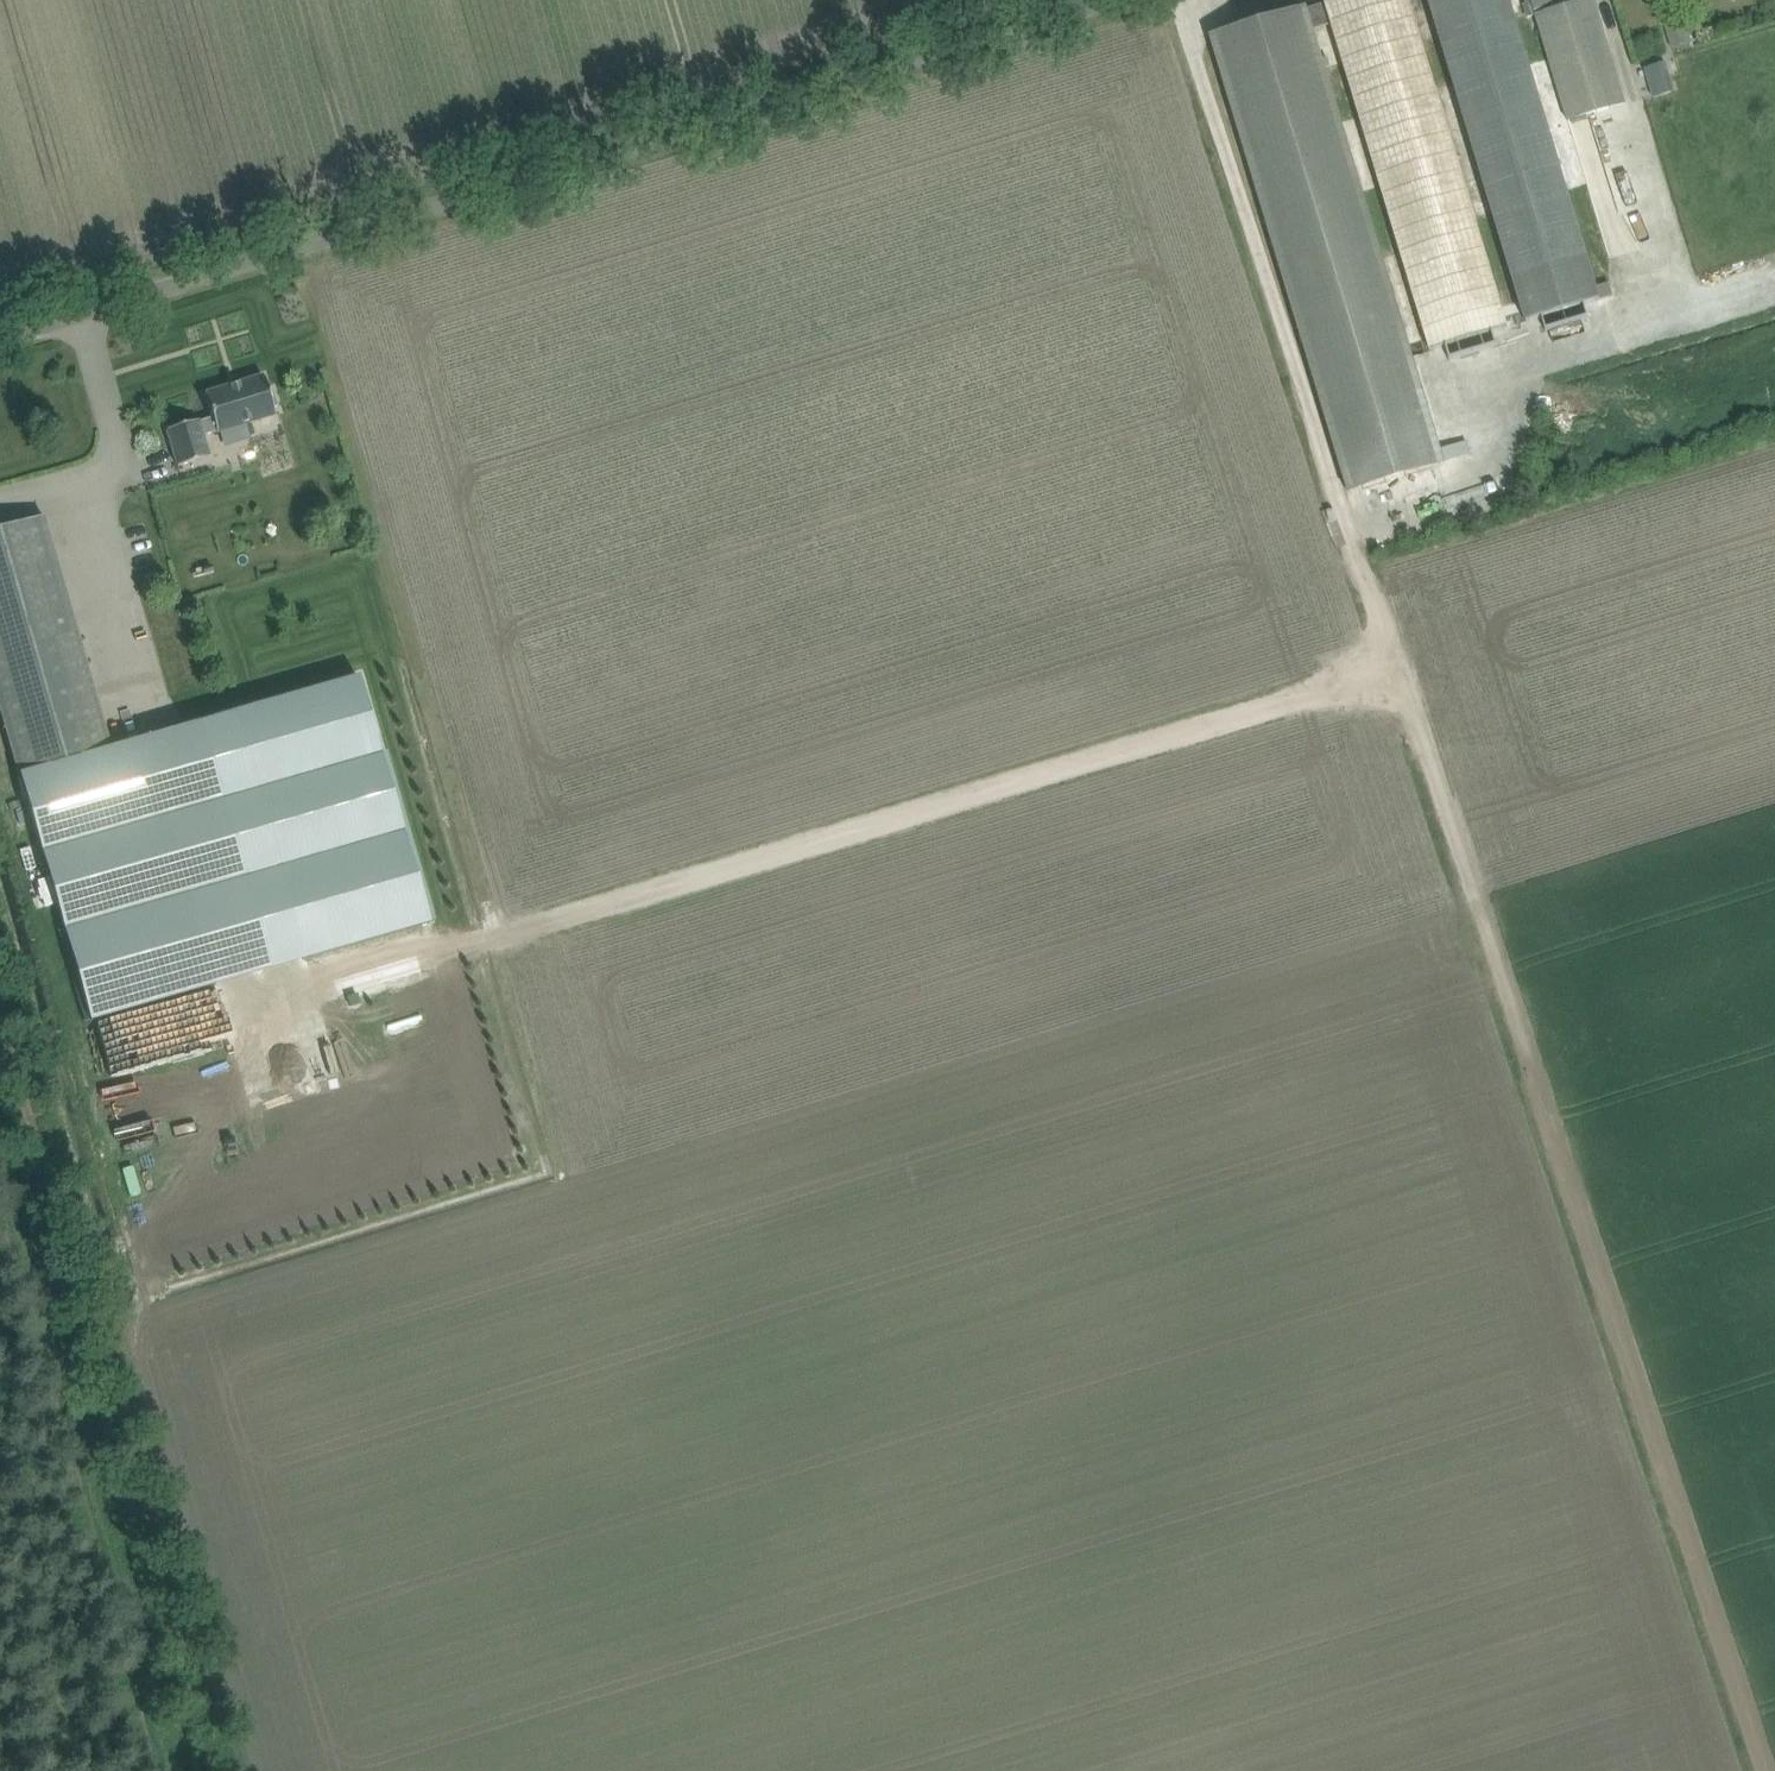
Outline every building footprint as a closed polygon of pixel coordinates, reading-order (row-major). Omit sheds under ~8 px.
[(1533,1),(1524,3),(1528,17),(1537,14),(1537,16),(1570,123),(1629,104),(1595,0),(1533,0),(1533,1)] [(1664,22),(1671,49),(1691,44),(1683,16),(1664,22)] [(1653,98),(1675,92),(1666,62),(1644,68),(1653,98)] [(205,394),(212,417),(199,422),(198,421),(167,430),(178,467),(210,457),(203,436),(217,432),(217,433),(276,415),(273,408),(278,406),(273,389),(268,391),(264,376),(205,394)] [(0,529),(0,708),(19,774),(90,1022),(424,924),(353,677),(110,748),(44,517),(0,529)]
